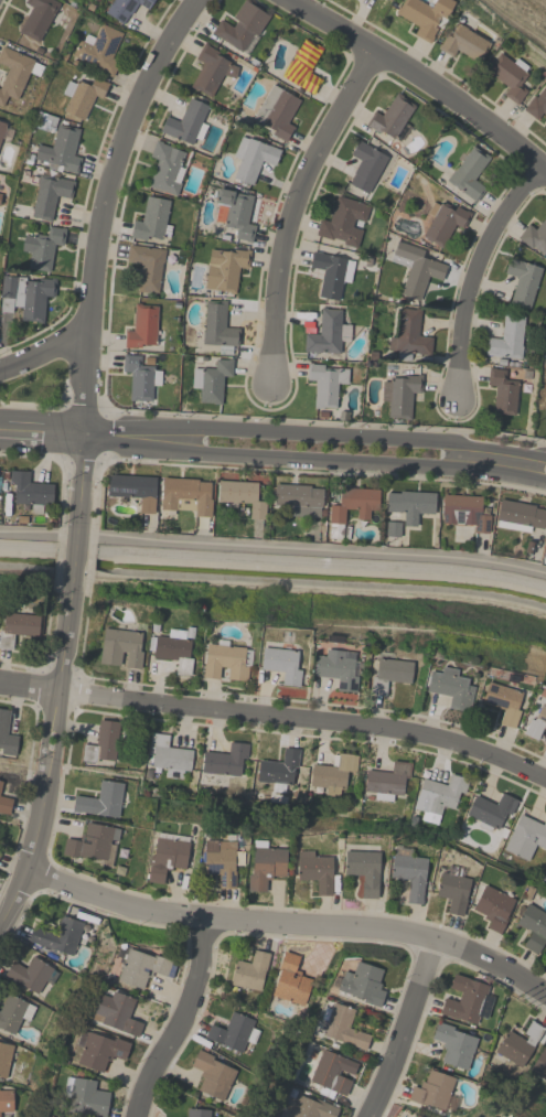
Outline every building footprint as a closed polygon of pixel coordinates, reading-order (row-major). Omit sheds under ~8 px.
[(25,2),(26,0),(55,0),(61,3),(39,42),(24,34),(24,35),(19,32),(32,7),(25,2)] [(106,12),(113,0),(155,0),(148,10),(138,3),(130,15),(130,14),(124,24),(106,12)] [(233,18),(245,0),(252,0),(267,10),(266,11),(270,15),(257,35),(260,37),(248,55),(242,51),(242,52),(212,32),(221,19),(233,28),(237,21),(233,18)] [(400,8),(405,0),(419,0),(432,8),(435,3),(431,2),(433,0),(452,0),(456,2),(446,19),(447,19),(442,29),(436,24),(435,26),(437,28),(432,36),(433,36),(430,43),(415,34),(419,26),(395,13),(399,7),(400,8)] [(491,43),(479,63),(457,50),(452,56),(438,47),(440,44),(441,44),(447,34),(450,35),(458,22),(468,29),(491,43)] [(122,33),(111,58),(119,62),(113,77),(97,71),(98,67),(73,55),(79,40),(92,45),(101,23),(122,33)] [(281,76),(288,65),(289,65),(304,39),(315,45),(315,44),(323,49),(309,72),(322,79),(313,94),(281,76)] [(204,63),(196,58),(205,42),(208,44),(207,45),(217,51),(215,54),(231,62),(229,64),(238,67),(236,78),(224,74),(212,97),(197,88),(196,89),(191,86),(204,63)] [(9,67),(0,64),(0,51),(2,45),(35,60),(34,62),(43,66),(39,76),(30,72),(18,100),(8,96),(3,107),(0,105),(0,89),(9,67)] [(514,63),(517,57),(528,66),(525,72),(528,74),(520,85),(527,90),(521,100),(522,100),(517,105),(504,95),(508,88),(486,72),(501,53),(514,63)] [(69,97),(63,95),(69,79),(76,83),(78,79),(79,80),(84,72),(90,75),(86,84),(90,86),(95,77),(105,82),(109,84),(103,98),(96,96),(84,120),(63,110),(69,97)] [(300,100),(287,122),(295,127),(286,142),(272,135),(275,130),(254,118),(272,84),(300,100)] [(545,86),(545,87),(545,115),(543,112),(537,120),(523,110),(534,95),(536,97),(545,86)] [(404,122),(410,127),(400,142),(394,138),(394,139),(382,131),(381,133),(371,127),(371,128),(366,125),(375,111),(382,116),(397,92),(404,97),(403,98),(415,106),(404,122)] [(208,106),(192,144),(175,138),(161,131),(167,117),(180,121),(190,97),(208,106)] [(57,118),(54,128),(34,121),(38,110),(57,118)] [(2,138),(0,144),(0,121),(7,123),(6,128),(13,130),(10,140),(2,138)] [(58,123),(81,129),(74,155),(82,158),(77,174),(73,173),(73,172),(62,169),(61,171),(47,168),(50,162),(49,162),(49,161),(35,158),(39,144),(52,148),(58,123)] [(240,160),(234,157),(242,136),(248,139),(249,138),(281,150),(275,165),(263,161),(253,185),(234,178),(240,160)] [(158,160),(150,157),(157,140),(162,142),(162,143),(170,147),(184,152),(174,181),(181,183),(176,195),(156,187),(156,189),(148,186),(158,160)] [(387,159),(393,162),(382,182),(376,179),(368,194),(350,184),(355,173),(353,173),(361,160),(351,154),(358,140),(370,146),(368,147),(388,157),(387,159)] [(442,185),(436,180),(447,165),(453,171),(453,170),(456,171),(473,146),(484,154),(485,153),(490,157),(474,180),(485,189),(477,202),(447,181),(442,185)] [(38,183),(30,182),(31,175),(39,176),(40,174),(75,181),(72,198),(57,195),(51,222),(45,221),(45,219),(32,216),(38,186),(36,186),(38,183)] [(247,224),(256,225),(253,243),(246,241),(246,240),(235,238),(237,228),(224,225),(225,223),(215,221),(218,204),(228,206),(228,205),(214,202),(217,187),(235,192),(247,195),(248,194),(254,195),(247,224)] [(338,195),(370,205),(365,222),(354,218),(352,227),(363,230),(357,248),(344,244),(345,240),(333,237),(333,239),(315,235),(321,218),(330,222),(338,195)] [(147,196),(170,201),(165,224),(172,225),(170,237),(163,236),(162,239),(147,236),(147,240),(130,237),(133,219),(141,222),(147,196)] [(430,214),(428,213),(433,202),(440,205),(442,202),(454,208),(457,206),(465,212),(465,211),(471,213),(463,228),(456,224),(442,248),(437,245),(438,244),(419,234),(430,214)] [(536,229),(545,217),(545,254),(545,256),(534,246),(532,249),(517,237),(528,224),(536,229)] [(51,272),(45,271),(38,269),(38,271),(33,271),(33,269),(28,268),(31,251),(24,250),(26,236),(33,238),(34,233),(47,235),(49,226),(61,228),(62,227),(66,228),(63,246),(55,244),(51,272)] [(409,268),(390,261),(398,240),(425,250),(422,257),(448,266),(442,280),(429,276),(420,300),(400,293),(409,268)] [(158,293),(148,291),(148,292),(137,291),(141,264),(126,261),(129,245),(165,250),(163,262),(162,262),(158,293)] [(215,275),(210,275),(211,266),(208,265),(211,249),(234,253),(234,249),(245,250),(246,249),(251,250),(248,268),(239,267),(236,293),(229,293),(229,292),(218,290),(217,293),(214,293),(215,289),(213,289),(215,275)] [(353,261),(350,282),(343,281),(339,300),(319,297),(324,270),(310,267),(312,251),(328,255),(347,259),(346,260),(353,261)] [(529,309),(510,302),(518,277),(505,273),(510,257),(523,261),(523,262),(543,268),(529,309)] [(22,307),(13,305),(13,312),(0,312),(1,298),(2,276),(26,277),(26,280),(40,281),(40,278),(51,279),(51,278),(56,278),(55,297),(45,296),(44,323),(38,322),(38,321),(21,320),(22,307)] [(203,331),(204,331),(206,300),(221,301),(221,300),(227,300),(225,327),(239,327),(239,346),(233,346),(233,355),(218,354),(218,345),(203,344),(203,331)] [(141,344),(141,347),(130,346),(130,347),(124,347),(125,331),(133,331),(135,303),(143,303),(143,305),(158,305),(156,344),(147,344),(144,345),(143,344),(141,344)] [(321,307),(326,308),(326,309),(342,310),(341,323),(346,324),(346,325),(351,325),(350,342),(341,341),(341,353),(304,351),(306,333),(320,333),(321,307)] [(400,308),(416,310),(416,309),(421,309),(418,335),(432,337),(431,355),(388,351),(389,336),(397,337),(400,308)] [(504,312),(512,313),(512,314),(525,315),(522,346),(523,346),(522,358),(485,355),(488,337),(502,339),(504,312)] [(161,370),(160,386),(153,385),(152,401),(136,400),(136,408),(131,408),(131,400),(130,400),(131,373),(122,372),(124,354),(129,354),(129,355),(141,355),(140,365),(154,366),(154,370),(161,370)] [(222,405),(214,404),(214,402),(200,402),(202,367),(215,368),(216,359),(228,359),(228,358),(233,358),(232,377),(224,376),(222,405)] [(315,380),(307,379),(308,363),(313,363),(313,364),(324,364),(324,367),(349,368),(347,384),(339,383),(336,408),(321,407),(321,408),(314,408),(315,380)] [(524,397),(522,411),(516,410),(515,416),(501,413),(500,415),(493,413),(496,386),(488,385),(490,367),(495,368),(506,369),(505,379),(520,382),(517,397),(524,397)] [(389,401),(382,401),(383,382),(390,382),(390,377),(406,378),(406,375),(417,376),(417,375),(422,375),(421,393),(413,393),(411,420),(404,419),(404,418),(388,417),(389,401)] [(54,484),(53,505),(43,504),(43,514),(32,514),(32,504),(14,503),(15,485),(10,484),(10,471),(30,472),(30,483),(54,484)] [(157,476),(154,514),(140,513),(141,497),(107,495),(108,474),(157,476)] [(199,480),(199,481),(211,482),(210,500),(212,500),(211,517),(195,516),(196,511),(176,509),(176,511),(161,509),(163,477),(199,480)] [(218,501),(220,481),(258,483),(257,501),(267,501),(266,519),(250,518),(250,503),(218,501)] [(311,485),(311,487),(323,488),(322,507),(321,507),(321,508),(326,508),(325,516),(321,515),(320,519),(309,518),(309,507),(304,506),(303,515),(291,514),(291,506),(275,505),(276,484),(311,485)] [(379,490),(378,511),(371,509),(370,519),(357,519),(357,509),(346,508),(345,524),(344,524),(343,539),(330,538),(330,523),(330,505),(340,505),(341,495),(340,495),(340,493),(341,493),(341,487),(379,490)] [(436,493),(436,503),(439,504),(439,513),(435,513),(435,514),(418,513),(417,526),(404,526),(405,512),(386,511),(387,493),(400,493),(400,491),(436,493)] [(443,523),(443,515),(442,515),(443,494),(482,496),(481,515),(491,515),(490,533),(474,533),(474,525),(443,523)] [(535,507),(545,510),(545,516),(544,528),(532,526),(531,531),(496,526),(497,520),(496,520),(501,500),(536,505),(535,507)] [(387,522),(402,522),(400,537),(386,536),(387,522)] [(13,649),(0,649),(0,630),(3,631),(4,612),(40,615),(39,636),(14,634),(13,649)] [(142,633),(140,652),(143,652),(141,669),(126,667),(128,652),(121,652),(120,666),(99,663),(104,629),(142,633)] [(168,637),(169,629),(186,631),(185,640),(191,640),(189,658),(193,658),(191,676),(176,674),(178,660),(153,657),(153,651),(148,651),(150,636),(156,637),(156,635),(168,637)] [(217,644),(217,640),(228,641),(228,646),(246,647),(245,649),(253,651),(250,667),(249,667),(247,681),(227,679),(228,667),(221,666),(220,679),(203,677),(206,643),(217,644)] [(260,669),(263,647),(264,647),(265,641),(295,644),(295,651),(299,651),(297,669),(301,670),(300,687),(282,685),(283,672),(260,669)] [(314,676),(315,655),(325,656),(326,649),(344,651),(344,658),(355,659),(354,660),(360,662),(358,673),(356,673),(355,676),(358,676),(356,692),(338,690),(339,678),(314,676)] [(413,662),(410,683),(387,680),(386,696),(370,694),(372,676),(376,676),(377,658),(413,662)] [(426,691),(430,670),(441,673),(442,666),(458,669),(457,676),(468,678),(467,685),(474,687),(470,712),(449,708),(451,696),(426,691)] [(481,702),(488,681),(522,692),(516,710),(520,711),(514,729),(499,723),(504,709),(481,702)] [(542,702),(545,705),(545,729),(543,728),(536,740),(523,733),(531,719),(534,720),(542,702)] [(2,748),(0,747),(0,709),(10,710),(8,734),(19,735),(15,755),(1,753),(2,748)] [(115,761),(101,759),(101,761),(97,760),(97,762),(82,760),(84,744),(96,745),(99,720),(120,722),(115,761)] [(193,750),(191,771),(184,770),(183,778),(178,777),(179,772),(172,772),(171,777),(165,776),(167,769),(152,766),(154,749),(149,749),(151,732),(170,734),(168,747),(193,750)] [(202,772),(204,751),(228,753),(229,742),(249,744),(248,759),(243,759),(240,776),(229,775),(225,778),(225,781),(213,780),(213,777),(210,773),(202,772)] [(283,793),(272,791),(274,783),(257,781),(258,778),(256,778),(256,774),(258,774),(259,760),(282,763),(285,748),(299,750),(298,767),(295,766),(292,785),(285,784),(283,793)] [(336,766),(338,755),(339,755),(339,753),(358,755),(356,772),(347,771),(346,787),(341,787),(340,796),(325,795),(326,787),(310,785),(312,764),(336,766)] [(394,794),(393,802),(375,799),(375,792),(365,791),(367,770),(392,773),(393,761),(411,763),(410,778),(405,777),(403,795),(394,794)] [(447,785),(450,774),(469,780),(464,793),(460,792),(457,799),(460,801),(459,806),(456,805),(454,809),(443,806),(438,825),(421,819),(424,812),(414,808),(417,795),(418,795),(424,778),(447,785)] [(119,818),(78,812),(78,813),(72,812),(75,795),(97,798),(100,780),(124,783),(119,818)] [(502,793),(518,801),(511,815),(506,813),(499,830),(493,827),(491,831),(479,825),(480,821),(467,814),(475,795),(496,805),(502,793)] [(9,815),(0,813),(0,795),(13,798),(9,815)] [(543,825),(545,818),(545,849),(536,845),(528,861),(503,849),(521,814),(543,825)] [(110,845),(115,845),(110,867),(98,864),(99,859),(81,856),(81,858),(62,853),(65,838),(79,840),(81,835),(85,835),(87,823),(114,827),(110,845)] [(157,837),(158,833),(189,837),(188,841),(190,841),(185,869),(172,867),(171,870),(165,869),(163,883),(148,881),(150,863),(152,863),(152,862),(150,861),(151,857),(153,858),(157,837)] [(218,874),(205,874),(205,840),(218,840),(218,841),(236,841),(236,839),(244,839),(244,845),(236,845),(236,850),(235,850),(235,851),(244,851),(244,864),(235,864),(235,871),(235,888),(218,888),(218,874)] [(248,874),(253,874),(255,839),(266,840),(265,848),(287,849),(286,877),(272,876),(272,880),(267,879),(266,892),(247,891),(248,874)] [(394,845),(400,846),(400,848),(411,849),(410,857),(427,858),(422,900),(422,904),(407,902),(409,880),(390,878),(393,855),(394,845)] [(313,851),(313,857),(332,857),(332,895),(317,895),(317,880),(298,880),(298,851),(313,851)] [(379,852),(377,899),(362,898),(362,881),(363,881),(363,876),(344,874),(345,851),(379,852)] [(436,872),(438,867),(449,869),(450,866),(464,869),(462,877),(471,879),(465,899),(467,900),(463,916),(454,914),(453,916),(449,915),(450,913),(447,912),(450,899),(436,895),(441,873),(436,872)] [(515,900),(507,915),(508,916),(500,934),(488,927),(490,922),(483,919),(485,915),(472,909),(484,884),(515,900)] [(528,903),(545,914),(545,941),(537,955),(523,946),(532,932),(525,927),(524,928),(515,923),(520,915),(517,914),(522,905),(525,907),(528,903)] [(73,956),(34,943),(34,944),(29,942),(33,926),(55,934),(62,915),(84,923),(73,956)] [(128,948),(153,957),(154,955),(172,960),(171,964),(175,966),(172,977),(167,975),(167,977),(152,971),(150,977),(148,976),(143,989),(117,979),(128,948)] [(254,949),(270,954),(266,970),(260,991),(231,984),(235,967),(236,967),(237,962),(236,962),(236,959),(250,963),(254,949)] [(271,995),(279,974),(277,974),(285,950),(300,956),(296,970),(301,971),(300,976),(313,980),(303,1006),(271,995)] [(33,956),(54,968),(53,969),(60,973),(52,985),(46,980),(38,994),(20,982),(19,984),(4,975),(13,960),(25,968),(33,956)] [(330,987),(334,977),(341,979),(341,977),(342,977),(344,970),(353,974),(357,960),(383,970),(378,982),(382,984),(379,989),(386,991),(379,1008),(365,1002),(366,1000),(336,989),(338,989),(330,987)] [(461,992),(449,988),(453,974),(468,978),(468,979),(489,986),(485,997),(491,999),(486,1016),(480,1013),(477,1024),(457,1018),(457,1019),(440,1013),(445,997),(458,1001),(461,992)] [(114,990),(136,999),(128,1018),(143,1023),(138,1038),(101,1023),(101,1022),(93,1019),(95,1013),(94,1013),(100,994),(110,997),(114,990)] [(14,1034),(0,1028),(0,1011),(8,994),(15,997),(17,994),(22,997),(21,999),(29,1003),(14,1034)] [(321,1019),(324,1008),(330,1009),(332,1002),(354,1009),(349,1028),(371,1035),(365,1051),(360,1049),(361,1048),(322,1035),(326,1021),(321,1019)] [(251,1028),(260,1031),(255,1044),(247,1041),(242,1052),(205,1038),(211,1024),(225,1030),(233,1011),(255,1020),(251,1028)] [(526,1041),(528,1035),(524,1033),(532,1020),(534,1021),(533,1022),(545,1029),(534,1046),(535,1046),(522,1067),(494,1051),(508,1030),(526,1041)] [(468,1071),(441,1062),(446,1049),(441,1048),(443,1043),(431,1039),(437,1021),(454,1027),(453,1030),(478,1039),(468,1071)] [(83,1048),(76,1045),(82,1030),(113,1041),(115,1038),(130,1043),(125,1061),(113,1056),(110,1061),(107,1060),(103,1073),(77,1063),(83,1048)] [(7,1078),(0,1077),(0,1042),(13,1045),(13,1046),(17,1046),(13,1062),(9,1061),(8,1063),(10,1064),(7,1078)] [(544,1046),(545,1048),(545,1080),(529,1070),(544,1046)] [(318,1061),(314,1060),(318,1051),(321,1053),(322,1049),(357,1063),(353,1075),(340,1070),(338,1075),(352,1081),(345,1096),(334,1092),(332,1099),(318,1094),(321,1086),(310,1081),(318,1061)] [(223,1102),(197,1089),(204,1077),(201,1076),(202,1071),(191,1066),(199,1050),(214,1056),(213,1060),(237,1071),(223,1102)] [(449,1095),(459,1098),(454,1111),(445,1108),(445,1110),(427,1104),(426,1106),(408,1099),(413,1086),(419,1088),(421,1081),(425,1082),(429,1070),(456,1077),(449,1095)] [(110,1093),(106,1116),(99,1116),(67,1111),(69,1098),(63,1097),(66,1076),(96,1082),(95,1089),(110,1093)] [(13,1111),(0,1111),(0,1090),(12,1089),(13,1111)] [(339,1108),(335,1116),(287,1116),(297,1094),(314,1102),(315,1098),(331,1105),(332,1103),(338,1105),(338,1107),(339,1108)] [(211,1110),(210,1116),(187,1116),(188,1108),(211,1110)]
